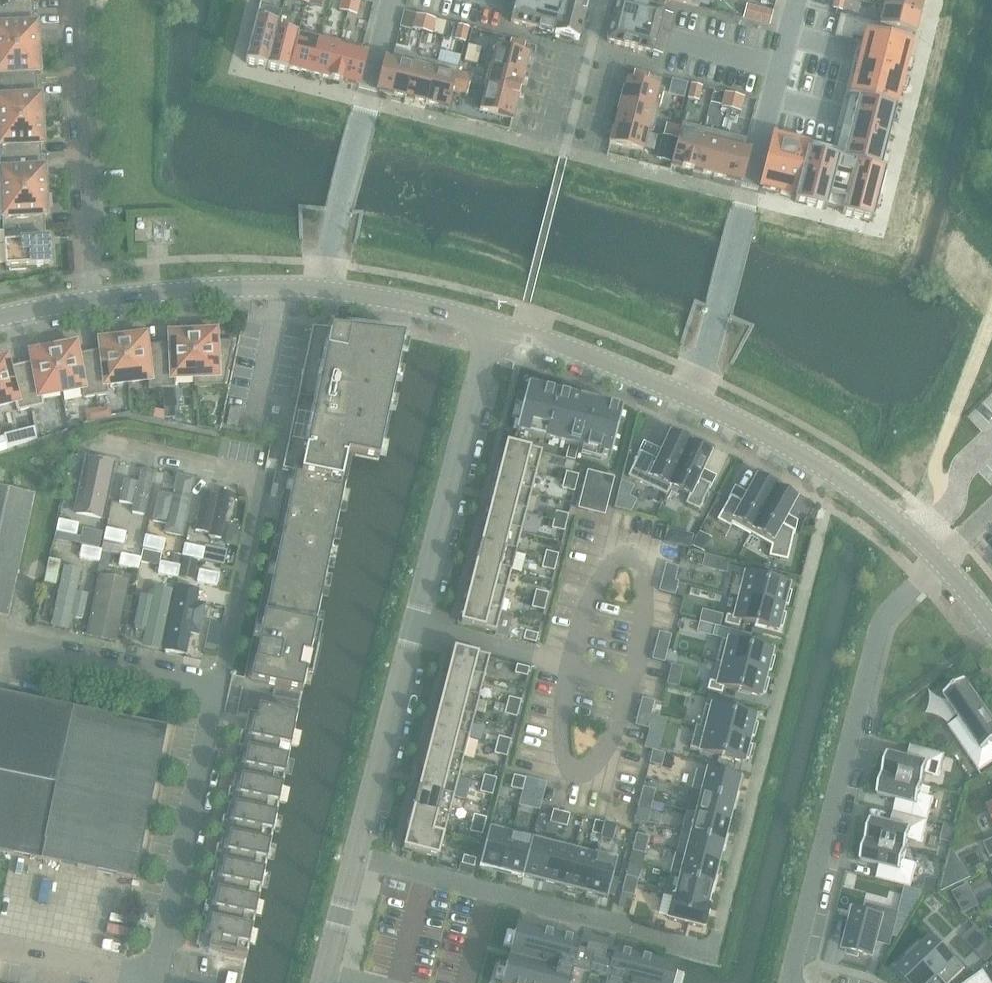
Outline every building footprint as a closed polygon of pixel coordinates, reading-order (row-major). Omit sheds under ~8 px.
[(34,12),(33,0),(36,0),(0,0),(0,14),(34,12)] [(340,11),(348,13),(351,0),(342,0),(340,11)] [(348,13),(356,15),(360,0),(351,0),(348,13)] [(560,13),(563,0),(540,0),(538,8),(560,13)] [(560,13),(584,19),(589,0),(563,0),(560,13)] [(640,5),(619,0),(617,0),(612,21),(635,27),(640,5)] [(833,9),(842,11),(844,0),(835,0),(833,9)] [(883,6),(919,16),(923,0),(884,0),(883,6)] [(516,2),(511,23),(533,28),(538,8),(516,2)] [(640,5),(635,27),(658,32),(661,22),(663,12),(663,11),(640,5)] [(746,5),(743,18),(770,25),(773,12),(746,5)] [(883,6),(878,25),(915,34),(919,16),(883,6)] [(259,8),(246,63),(267,68),(277,30),(278,30),(282,13),(259,8)] [(533,28),(555,34),(560,13),(538,8),(533,28)] [(34,12),(0,14),(0,50),(38,48),(38,46),(40,46),(39,30),(38,30),(37,24),(34,24),(34,12)] [(669,25),(672,15),(663,12),(661,22),(669,25)] [(560,13),(555,34),(554,34),(578,41),(584,19),(560,13)] [(422,31),(426,17),(416,15),(413,29),(422,31)] [(780,136),(766,190),(780,193),(781,190),(791,193),(791,196),(795,197),(794,200),(794,202),(796,202),(806,205),(826,210),(827,208),(841,212),(841,214),(861,219),(871,222),(873,222),(873,220),(875,213),(876,211),(878,200),(886,171),(881,170),(882,167),(884,156),(893,123),(895,112),(901,92),(903,81),(905,73),(908,62),(915,35),(877,26),(878,24),(840,15),(840,16),(835,36),(852,40),(853,36),(863,39),(862,45),(857,62),(855,72),(849,94),(849,97),(849,98),(836,151),(811,144),(811,143),(806,142),(796,140),(780,136)] [(435,19),(426,17),(422,31),(432,34),(435,19)] [(635,27),(612,21),(607,42),(630,48),(635,27)] [(661,22),(658,32),(667,35),(669,25),(661,22)] [(465,42),(469,28),(459,25),(455,40),(465,42)] [(635,27),(630,48),(653,54),(653,53),(656,42),(658,32),(635,27)] [(277,30),(267,68),(289,74),(290,69),(289,69),(297,36),(278,30),(277,30)] [(664,45),(667,35),(658,32),(656,42),(664,45)] [(298,35),(289,69),(310,74),(318,41),(298,35)] [(318,41),(310,74),(331,79),(341,41),(319,36),(318,41)] [(508,49),(523,53),(525,43),(511,39),(508,49)] [(341,41),(331,79),(353,85),(363,47),(341,41)] [(656,42),(653,53),(662,55),(664,45),(656,42)] [(523,53),(508,49),(491,45),(485,67),(524,76),(529,56),(530,56),(530,55),(529,55),(529,54),(523,53)] [(38,48),(0,50),(0,86),(38,84),(37,72),(40,72),(39,66),(41,66),(40,50),(39,50),(38,48)] [(416,57),(417,57),(417,56),(409,54),(394,50),(383,93),(384,93),(384,94),(385,94),(385,93),(405,98),(405,99),(416,57)] [(416,57),(405,99),(406,99),(426,104),(426,105),(437,62),(419,58),(417,57),(416,57)] [(455,82),(457,72),(458,68),(437,62),(426,105),(427,105),(427,104),(447,109),(447,110),(448,110),(448,109),(453,91),(455,82)] [(485,89),(519,97),(518,97),(523,77),(524,77),(524,76),(485,67),(480,89),(485,89)] [(632,81),(646,84),(649,74),(635,71),(632,81)] [(457,72),(455,82),(470,85),(472,76),(457,72)] [(646,84),(632,81),(626,79),(625,79),(625,80),(626,80),(620,100),(620,101),(658,110),(664,89),(646,84)] [(455,82),(453,91),(468,95),(470,85),(455,82)] [(38,84),(0,86),(0,122),(42,120),(42,118),(44,118),(43,102),(41,102),(41,96),(38,96),(38,84)] [(692,84),(688,99),(698,101),(702,87),(692,84)] [(519,97),(485,89),(479,111),(513,119),(514,119),(514,118),(513,118),(518,98),(519,98),(519,97)] [(731,109),(734,95),(725,93),(721,107),(731,109)] [(734,95),(731,109),(740,112),(744,97),(734,95)] [(614,121),(614,122),(649,130),(648,131),(653,132),(658,110),(620,101),(619,101),(620,101),(615,121),(614,121)] [(42,120),(0,122),(0,157),(0,158),(41,156),(41,144),(43,144),(43,138),(45,138),(44,122),(42,122),(42,120)] [(609,142),(609,143),(610,143),(610,144),(643,152),(648,131),(649,130),(614,122),(615,122),(610,142),(609,142)] [(678,137),(676,146),(671,165),(672,165),(671,166),(672,166),(672,165),(693,170),(692,171),(693,171),(704,129),(682,123),(681,128),(678,137)] [(678,137),(681,128),(666,124),(664,133),(678,137)] [(721,133),(704,129),(693,171),(693,170),(714,176),(713,176),(714,176),(725,134),(724,134),(721,133)] [(664,133),(661,143),(676,146),(678,137),(664,133)] [(724,133),(724,134),(725,134),(714,176),(714,177),(714,176),(735,181),(734,182),(735,182),(735,181),(736,181),(747,138),(733,135),(724,133)] [(42,168),(41,156),(0,158),(2,194),(46,192),(46,190),(47,190),(47,174),(45,174),(45,168),(42,168)] [(49,210),(48,193),(46,194),(46,192),(2,194),(4,230),(45,228),(44,216),(47,216),(47,210),(49,210)] [(46,240),(45,228),(4,230),(6,267),(11,266),(11,270),(26,269),(25,266),(50,264),(50,262),(51,262),(50,246),(49,246),(48,240),(46,240)] [(135,243),(146,243),(146,232),(135,232),(135,243)] [(243,716),(295,728),(297,714),(317,620),(346,482),(351,455),(379,461),(402,350),(405,337),(326,329),(312,327),(282,470),(296,473),(265,613),(258,643),(255,659),(251,680),(243,716)] [(195,377),(194,377),(194,387),(217,386),(225,386),(234,342),(216,342),(216,335),(207,335),(207,332),(193,333),(195,377)] [(195,377),(193,333),(179,333),(179,337),(171,337),(171,344),(159,345),(162,389),(175,388),(175,378),(194,377),(195,377)] [(162,389),(159,345),(147,346),(146,339),(138,340),(137,337),(123,338),(128,382),(148,380),(149,390),(162,389)] [(128,382),(123,338),(109,340),(109,343),(101,344),(102,351),(90,352),(96,396),(109,394),(108,385),(128,382)] [(96,396),(90,352),(78,354),(76,348),(68,349),(68,346),(54,348),(62,392),(81,389),(83,398),(96,396)] [(62,392),(54,348),(39,351),(40,354),(32,356),(33,362),(21,365),(31,408),(44,406),(42,396),(62,392)] [(21,365),(9,368),(8,361),(0,363),(0,406),(15,402),(18,411),(31,408),(21,365)] [(528,386),(516,433),(569,446),(565,459),(575,461),(578,448),(611,457),(623,410),(595,403),(595,402),(592,401),(591,403),(582,401),(583,399),(579,398),(579,399),(528,386)] [(98,409),(99,420),(113,418),(111,406),(98,409)] [(165,420),(164,409),(152,406),(150,417),(165,420)] [(241,410),(230,408),(226,425),(237,427),(241,410)] [(99,420),(98,409),(85,411),(87,422),(99,420)] [(18,447),(14,432),(5,435),(9,449),(18,447)] [(645,485),(666,495),(690,444),(686,442),(687,439),(676,433),(675,433),(673,436),(669,434),(662,450),(657,460),(645,485)] [(698,479),(703,470),(711,454),(707,452),(708,449),(696,443),(694,446),(690,444),(666,495),(667,495),(671,486),(690,495),(698,479)] [(502,464),(536,473),(542,453),(507,444),(502,464)] [(640,451),(628,477),(645,485),(657,460),(640,451)] [(118,462),(88,455),(77,510),(106,516),(118,462)] [(496,484),(531,493),(536,473),(502,464),(496,484)] [(138,484),(126,481),(121,503),(134,506),(133,514),(146,517),(156,474),(141,470),(138,484)] [(615,477),(587,470),(578,508),(605,515),(615,477)] [(566,472),(564,480),(576,484),(579,475),(566,472)] [(776,489),(772,486),(774,483),(762,477),(760,480),(756,478),(748,493),(743,502),(732,524),(751,534),(776,489)] [(154,523),(168,526),(167,532),(183,535),(195,482),(178,478),(175,495),(161,492),(154,523)] [(711,485),(698,479),(690,495),(685,504),(699,510),(711,485)] [(562,489),(574,492),(576,484),(564,480),(562,489)] [(622,481),(619,492),(630,497),(634,487),(622,481)] [(491,504),(526,513),(531,493),(496,484),(491,504)] [(8,618),(34,495),(0,488),(0,617),(8,618)] [(782,524),(787,515),(796,500),(792,498),(794,495),(782,488),(780,491),(776,489),(751,534),(771,546),(782,524)] [(217,494),(206,492),(198,530),(210,533),(209,536),(223,539),(234,493),(218,489),(217,494)] [(743,502),(731,496),(717,520),(730,527),(732,524),(743,502)] [(486,524),(521,533),(526,513),(491,504),(486,524)] [(569,515),(556,512),(554,520),(566,523),(569,515)] [(554,520),(552,528),(564,532),(566,523),(554,520)] [(481,544),(516,553),(521,533),(486,524),(481,544)] [(794,531),(782,524),(771,546),(769,556),(787,561),(794,531)] [(83,529),(80,545),(99,549),(102,533),(83,529)] [(82,548),(80,558),(108,563),(111,553),(121,555),(119,566),(138,570),(140,560),(142,548),(115,542),(117,534),(106,531),(104,542),(102,550),(82,546),(82,548)] [(680,535),(677,545),(689,548),(692,535),(684,533),(680,535)] [(145,538),(143,550),(162,554),(165,542),(145,538)] [(476,564),(511,573),(516,553),(481,544),(476,564)] [(185,546),(182,558),(202,562),(204,550),(185,546)] [(143,550),(141,559),(160,563),(160,562),(162,554),(143,550)] [(204,550),(202,562),(216,565),(218,553),(204,550)] [(546,551),(544,559),(556,563),(558,554),(546,551)] [(173,556),(171,565),(180,567),(182,558),(173,556)] [(716,558),(713,570),(725,573),(728,561),(716,558)] [(544,559),(542,568),(554,571),(556,563),(544,559)] [(177,581),(180,569),(160,564),(157,576),(177,581)] [(471,584),(506,593),(511,573),(476,564),(471,584)] [(666,564),(662,578),(674,581),(677,567),(666,564)] [(79,595),(84,573),(66,568),(53,627),(71,631),(74,620),(82,622),(88,597),(79,595)] [(216,589),(219,577),(200,573),(197,585),(216,589)] [(744,575),(739,597),(783,608),(784,604),(788,605),(791,591),(788,590),(789,586),(744,575)] [(132,584),(101,577),(88,637),(119,644),(132,584)] [(662,578),(659,591),(675,595),(678,582),(674,581),(662,578)] [(466,604),(501,613),(506,593),(471,584),(466,604)] [(154,599),(143,596),(136,629),(148,632),(145,646),(160,649),(173,591),(156,588),(154,599)] [(536,591),(534,599),(546,602),(548,594),(536,591)] [(726,615),(724,624),(738,628),(740,621),(778,630),(779,626),(782,627),(786,614),(782,613),(783,608),(739,597),(734,617),(726,615)] [(197,599),(192,623),(203,626),(204,620),(206,621),(209,602),(197,599)] [(534,599),(532,607),(544,611),(546,602),(534,599)] [(461,624),(496,633),(501,613),(466,604),(461,624)] [(715,614),(712,625),(719,627),(722,615),(715,614)] [(525,631),(523,640),(536,643),(538,634),(525,631)] [(659,632),(655,646),(668,649),(671,635),(659,632)] [(207,636),(204,649),(216,652),(219,638),(207,636)] [(720,646),(716,662),(766,674),(768,670),(771,671),(774,657),(771,656),(772,652),(730,641),(722,639),(720,646)] [(655,646),(652,659),(664,663),(668,649),(655,646)] [(449,669),(484,678),(489,658),(454,649),(449,669)] [(709,681),(707,690),(722,694),(723,687),(761,696),(762,692),(765,693),(769,680),(765,679),(766,674),(716,662),(722,664),(717,682),(709,681)] [(517,665),(515,674),(527,677),(529,668),(517,665)] [(444,689),(479,698),(484,678),(449,669),(444,689)] [(991,763),(991,718),(966,680),(944,695),(960,718),(948,726),(979,771),(991,763)] [(439,709),(474,718),(479,698),(444,689),(439,709)] [(135,881),(168,729),(0,693),(0,852),(135,881)] [(509,697),(507,706),(519,709),(521,700),(509,697)] [(642,698),(638,712),(651,715),(654,701),(642,698)] [(696,725),(695,726),(750,740),(751,736),(754,736),(758,723),(754,722),(755,718),(705,705),(699,726),(696,725)] [(259,712),(249,710),(247,717),(241,748),(289,758),(289,756),(288,756),(290,747),(291,747),(295,728),(297,714),(260,706),(259,712)] [(507,706),(504,714),(517,717),(519,709),(507,706)] [(434,729),(469,738),(474,718),(439,709),(434,729)] [(638,712),(635,725),(647,729),(651,715),(638,712)] [(749,744),(750,740),(695,726),(690,746),(690,748),(744,762),(745,758),(748,759),(752,745),(749,744)] [(429,749),(464,758),(469,738),(434,729),(429,749)] [(511,740),(499,737),(496,745),(509,748),(511,740)] [(496,745),(494,754),(507,757),(509,748),(496,745)] [(888,753),(883,773),(922,783),(925,772),(933,775),(939,776),(941,771),(945,753),(917,746),(911,745),(910,746),(917,748),(914,759),(888,753)] [(285,775),(289,758),(241,748),(235,777),(283,787),(283,785),(285,775)] [(424,769),(459,778),(464,758),(429,749),(424,769)] [(652,750),(649,763),(661,766),(665,753),(652,750)] [(419,789),(453,798),(459,778),(424,769),(419,789)] [(701,793),(702,792),(735,800),(740,780),(697,769),(692,790),(701,793)] [(883,773),(878,795),(903,801),(900,813),(928,820),(932,804),(934,798),(928,797),(921,795),(919,794),(922,783),(883,773)] [(484,775),(482,784),(495,787),(497,778),(484,775)] [(514,775),(511,788),(522,791),(526,778),(514,775)] [(279,803),(282,789),(283,787),(235,777),(229,805),(277,815),(277,813),(279,803)] [(535,780),(531,795),(543,798),(547,783),(546,783),(535,780)] [(482,784),(480,792),(492,795),(495,787),(482,784)] [(643,787),(640,797),(653,800),(655,790),(643,787)] [(413,808),(448,818),(453,798),(419,789),(413,808)] [(696,812),(696,813),(729,822),(735,800),(702,792),(701,793),(696,812)] [(640,797),(638,808),(650,811),(653,800),(640,797)] [(273,832),(275,823),(277,815),(229,805),(223,834),(271,844),(271,841),(273,832)] [(443,838),(448,818),(413,809),(408,829),(443,838)] [(724,843),(729,822),(696,813),(696,812),(687,809),(681,831),(724,843)] [(553,810),(550,822),(558,825),(561,812),(553,810)] [(561,812),(558,825),(567,827),(570,814),(561,812)] [(871,819),(866,839),(905,849),(908,838),(917,841),(922,842),(923,842),(924,837),(928,820),(900,813),(897,825),(871,819)] [(474,815),(472,823),(484,826),(486,818),(474,815)] [(595,821),(591,833),(600,835),(603,823),(595,821)] [(472,823),(470,832),(482,835),(484,826),(472,823)] [(600,835),(600,837),(613,840),(616,826),(603,823),(600,835)] [(944,825),(941,840),(951,842),(954,828),(944,825)] [(403,849),(438,858),(443,838),(408,829),(403,849)] [(489,829),(479,867),(500,872),(510,834),(489,829)] [(718,863),(724,843),(681,831),(675,853),(685,856),(685,855),(718,863)] [(267,860),(268,857),(271,844),(223,834),(217,862),(265,872),(265,870),(267,860)] [(510,834),(500,872),(522,877),(532,839),(510,834)] [(636,834),(634,841),(635,841),(635,842),(646,845),(648,837),(636,834)] [(532,839),(522,877),(543,883),(553,845),(532,839)] [(866,839),(861,861),(886,867),(883,879),(877,877),(877,879),(883,880),(907,886),(911,887),(915,870),(917,865),(902,862),(905,849),(866,839)] [(983,843),(989,857),(991,856),(991,839),(983,843)] [(631,850),(643,854),(645,845),(633,842),(631,850)] [(553,845),(543,883),(564,888),(574,850),(553,845)] [(574,850),(564,888),(586,894),(596,855),(597,851),(595,851),(594,855),(574,850)] [(596,855),(586,894),(607,899),(617,861),(618,857),(597,851),(596,855)] [(675,853),(670,873),(680,876),(713,884),(718,863),(685,855),(685,856),(675,853)] [(464,855),(461,864),(474,867),(476,859),(464,855)] [(259,898),(260,891),(261,889),(265,872),(217,862),(211,890),(259,900),(259,898)] [(944,875),(940,892),(957,883),(946,866),(944,875)] [(623,884),(636,887),(638,879),(625,876),(623,884)] [(675,896),(708,905),(713,884),(680,876),(675,896)] [(928,878),(925,890),(937,893),(940,881),(928,878)] [(623,884),(621,893),(634,896),(636,887),(623,884)] [(907,886),(903,900),(916,903),(922,890),(911,887),(907,886)] [(255,917),(259,900),(211,890),(205,919),(253,929),(253,926),(255,917)] [(675,896),(674,896),(668,919),(703,928),(708,905),(675,896)] [(855,910),(845,950),(848,950),(847,954),(858,957),(859,953),(873,957),(877,942),(889,945),(892,935),(898,912),(871,905),(868,914),(855,910)] [(898,912),(892,935),(897,936),(912,909),(900,905),(898,912)] [(249,945),(253,929),(205,919),(198,948),(246,959),(247,955),(249,945)] [(502,982),(673,982),(677,968),(613,951),(612,956),(579,947),(581,943),(517,926),(502,982)] [(965,969),(956,959),(954,960),(946,951),(946,952),(933,937),(921,948),(919,945),(918,944),(907,955),(908,956),(910,958),(899,969),(898,970),(910,982),(932,982),(938,977),(944,982),(950,982),(965,969)] [(976,950),(988,962),(991,958),(991,941),(989,937),(976,950)] [(983,972),(967,982),(991,982),(983,972)]
